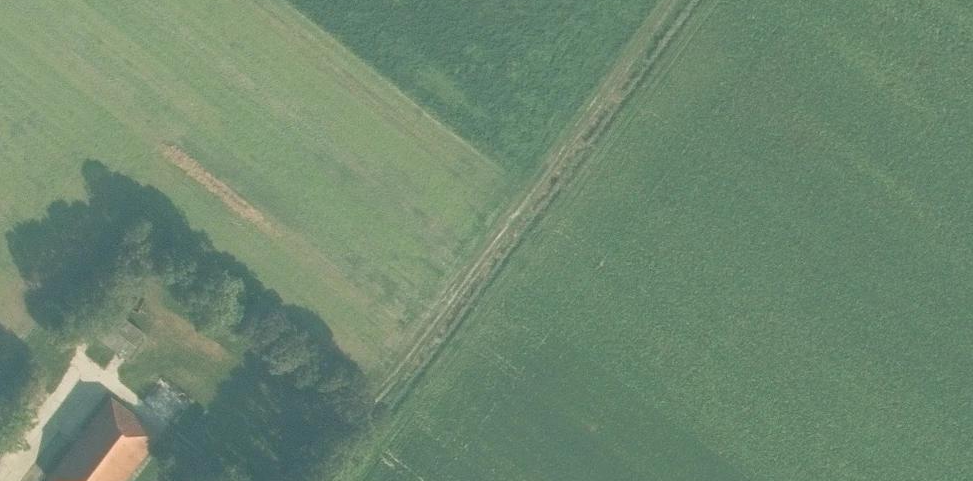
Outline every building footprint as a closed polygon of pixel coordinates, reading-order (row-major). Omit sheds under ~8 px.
[(87,330),(128,361),(146,335),(106,305),(87,330)] [(160,381),(139,400),(154,417),(175,398),(160,381)] [(161,436),(113,397),(49,480),(127,480),(161,436)]
